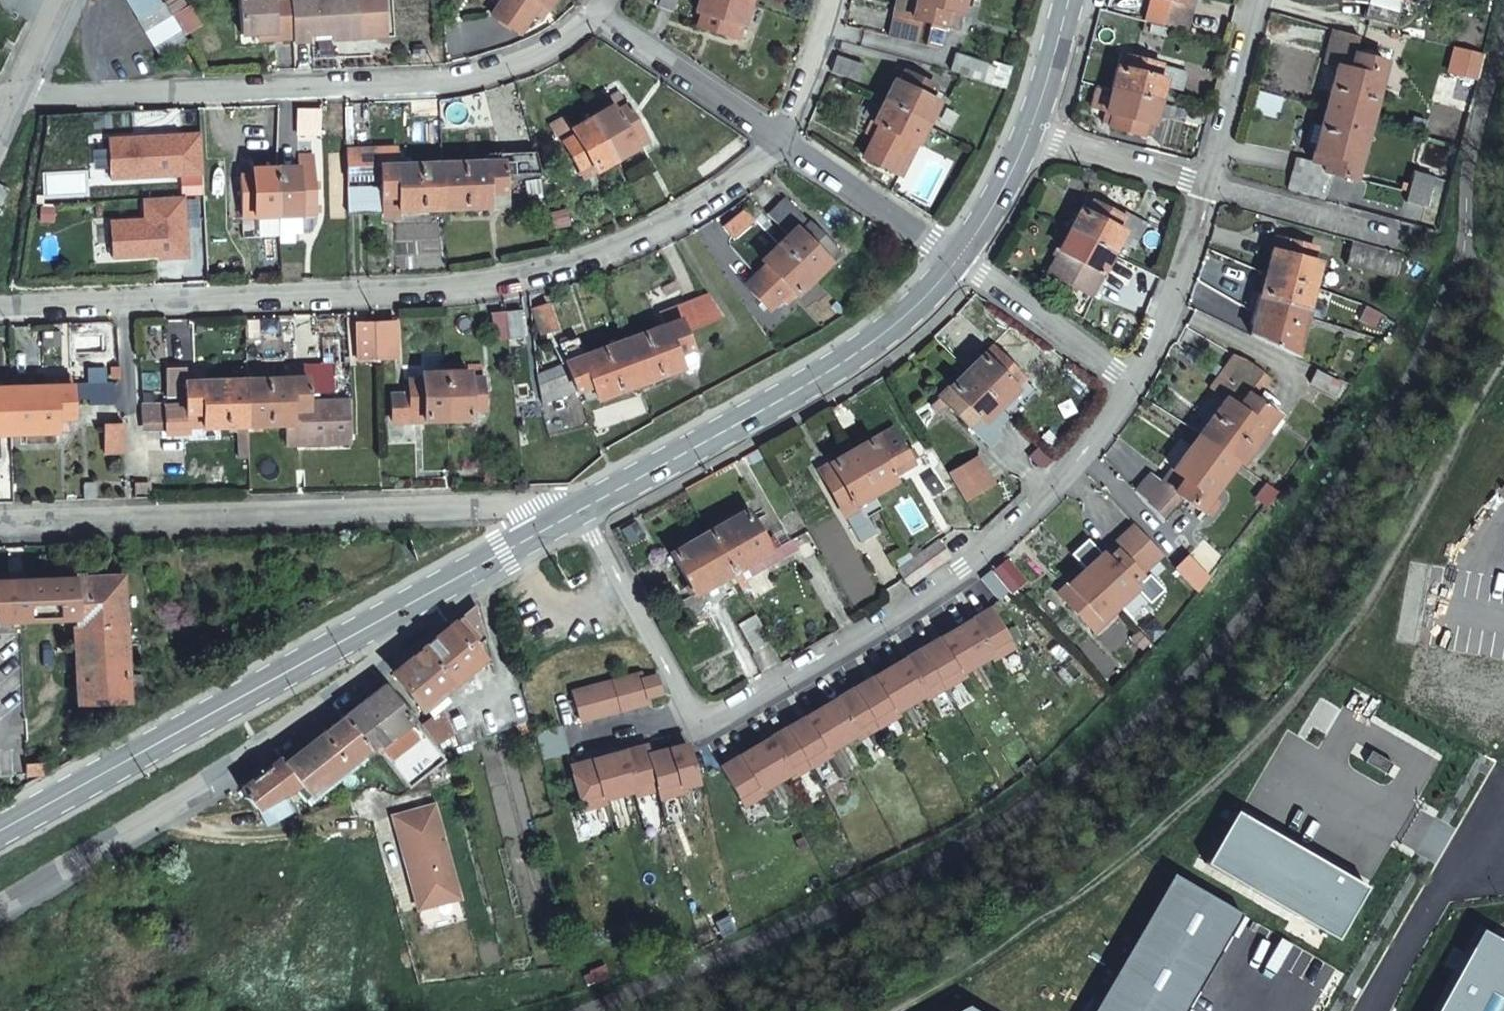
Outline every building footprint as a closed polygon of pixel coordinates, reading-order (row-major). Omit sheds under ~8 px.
[(163,55),(188,41),(161,0),(129,0),(163,55)] [(172,13),(187,4),(184,0),(164,0),(172,13)] [(257,0),(243,0),(244,28),(258,28),(257,0)] [(295,0),(257,0),(258,28),(262,28),(279,27),(279,34),(297,33),(295,0)] [(297,33),(297,37),(314,36),(314,30),(335,29),(391,27),(389,0),(295,0),(297,33)] [(533,11),(539,1),(544,5),(547,0),(501,0),(493,12),(521,30),(533,11)] [(680,0),(663,0),(662,3),(677,9),(680,0)] [(749,3),(739,0),(700,0),(697,10),(703,13),(699,25),(737,37),(749,3)] [(961,0),(897,0),(888,34),(915,41),(921,19),(931,21),(925,43),(937,47),(943,24),(955,27),(958,16),(946,13),(947,8),(959,11),(961,0)] [(1181,0),(1165,0),(1159,23),(1184,30),(1191,4),(1181,0)] [(1400,0),(1353,0),(1353,1),(1366,4),(1362,17),(1393,25),(1400,0)] [(391,27),(335,29),(335,36),(391,34),(391,27)] [(1354,115),(1369,119),(1370,113),(1384,61),(1353,51),(1358,36),(1331,28),(1323,61),(1337,65),(1326,107),(1354,115)] [(955,52),(950,68),(980,78),(986,63),(955,52)] [(1120,53),(1111,87),(1156,99),(1161,84),(1181,90),(1187,72),(1120,53)] [(831,54),(827,69),(852,78),(857,62),(831,54)] [(986,63),(980,78),(988,81),(993,65),(986,63)] [(883,99),(925,119),(936,97),(929,93),(932,85),(934,82),(904,68),(899,79),(893,76),(883,99)] [(929,93),(936,97),(939,88),(932,85),(929,93)] [(1156,99),(1111,87),(1105,109),(1113,111),(1110,123),(1142,132),(1145,121),(1150,122),(1156,99)] [(588,114),(616,162),(648,143),(614,88),(602,95),(607,103),(588,114)] [(1454,130),(1461,102),(1444,98),(1436,125),(1454,130)] [(915,140),(925,119),(883,99),(874,119),(871,118),(865,130),(874,135),(865,154),(902,172),(913,149),(904,145),(908,136),(915,140)] [(314,130),(313,106),(297,106),(297,130),(314,130)] [(1354,177),(1369,119),(1354,115),(1326,107),(1322,123),(1313,121),(1308,139),(1317,141),(1312,158),(1297,154),(1289,185),(1327,196),(1334,171),(1354,177)] [(599,172),(616,162),(588,114),(571,125),(574,131),(564,137),(585,171),(595,165),(599,172)] [(908,136),(904,145),(913,149),(917,140),(915,140),(908,136)] [(542,174),(533,144),(502,146),(503,155),(488,156),(442,160),(445,203),(507,199),(506,177),(542,174)] [(445,203),(442,160),(398,163),(397,146),(347,150),(348,179),(382,177),(383,185),(348,187),(349,209),(385,207),(384,194),(401,193),(402,206),(445,203)] [(487,147),(488,156),(503,155),(502,146),(487,147)] [(277,167),(279,215),(315,212),(315,210),(320,210),(320,203),(315,204),(314,186),(314,180),(313,153),(300,154),(300,165),(277,167)] [(1419,201),(1427,172),(1408,166),(1400,195),(1419,201)] [(256,217),(279,215),(277,167),(254,169),(254,176),(241,177),(243,210),(256,209),(256,217)] [(1095,173),(1083,169),(1080,180),(1091,184),(1095,173)] [(0,184),(0,203),(3,204),(11,187),(1,182),(0,184)] [(385,207),(402,206),(401,193),(384,194),(385,207)] [(1082,196),(1065,229),(1107,250),(1112,239),(1128,248),(1141,222),(1119,210),(1117,214),(1082,196)] [(780,242),(812,276),(823,266),(837,251),(822,234),(785,198),(768,215),(776,223),(788,234),(780,242)] [(757,218),(745,206),(724,226),(736,238),(757,218)] [(243,210),(243,218),(256,217),(256,209),(243,210)] [(1107,250),(1065,229),(1056,247),(1056,248),(1045,271),(1085,291),(1107,250)] [(1300,280),(1311,283),(1315,269),(1317,263),(1310,261),(1314,247),(1274,237),(1264,270),(1276,273),(1300,280)] [(1394,279),(1401,253),(1398,253),(1353,240),(1346,265),(1394,279)] [(812,276),(780,242),(763,259),(768,264),(747,284),(769,308),(781,296),(790,287),(796,293),(812,276)] [(1303,308),(1310,287),(1311,283),(1300,280),(1276,273),(1264,270),(1263,276),(1258,292),(1257,294),(1265,297),(1262,309),(1293,318),(1297,306),(1303,308)] [(787,302),(796,293),(790,287),(781,296),(787,302)] [(1247,307),(1252,309),(1257,294),(1258,292),(1253,291),(1247,307)] [(623,340),(638,383),(680,368),(675,355),(691,348),(685,336),(728,315),(715,292),(659,320),(661,326),(623,340)] [(1244,332),(1288,352),(1303,308),(1297,306),(1293,318),(1262,309),(1265,297),(1257,294),(1252,309),(1244,332)] [(554,328),(547,303),(532,308),(539,333),(554,328)] [(507,310),(509,338),(524,337),(523,309),(507,310)] [(494,338),(509,338),(507,310),(492,311),(494,338)] [(375,350),(375,360),(375,361),(398,360),(397,322),(374,323),(375,349),(375,350)] [(375,349),(374,323),(371,323),(358,323),(359,361),(375,361),(375,360),(375,350),(375,349)] [(557,344),(564,362),(583,355),(576,337),(557,344)] [(596,399),(638,383),(623,340),(583,355),(564,362),(537,372),(540,403),(591,386),(596,399)] [(981,345),(953,365),(990,413),(1016,395),(981,345)] [(1213,385),(1228,397),(1236,388),(1228,383),(1246,360),(1237,354),(1213,385)] [(1228,397),(1200,434),(1216,446),(1236,461),(1241,453),(1272,412),(1256,399),(1271,380),(1246,360),(1228,383),(1236,388),(1228,397)] [(467,368),(444,370),(445,417),(469,415),(469,407),(482,407),(481,362),(467,362),(467,368)] [(247,379),(247,424),(286,424),(286,441),(308,440),(308,432),(348,430),(347,401),(308,401),(308,395),(333,395),(332,364),(306,364),(307,378),(289,378),(247,379)] [(289,365),(289,378),(307,378),(306,364),(289,365)] [(990,413),(953,365),(932,379),(936,386),(927,393),(960,442),(972,434),(969,428),(990,413)] [(185,366),(165,366),(166,394),(185,393),(185,381),(185,368),(185,366)] [(185,368),(185,381),(203,380),(203,368),(185,368)] [(445,417),(444,370),(421,371),(421,378),(408,378),(409,392),(391,392),(392,419),(414,418),(414,411),(423,410),(423,418),(445,417)] [(1341,382),(1316,371),(1310,384),(1335,395),(1341,382)] [(58,377),(58,387),(73,386),(73,376),(58,377)] [(202,425),(240,424),(247,424),(247,379),(203,380),(185,381),(185,393),(185,401),(185,412),(201,412),(202,425)] [(922,386),(927,393),(936,386),(932,379),(922,386)] [(58,387),(12,387),(12,431),(58,431),(58,418),(74,417),(74,402),(92,402),(92,405),(115,404),(115,385),(73,386),(58,387)] [(12,387),(0,387),(0,431),(12,431),(12,387)] [(187,425),(202,425),(201,412),(185,412),(185,401),(165,402),(166,417),(186,416),(187,425)] [(122,449),(120,422),(101,423),(103,449),(122,449)] [(891,429),(848,453),(869,494),(890,483),(887,476),(910,463),(891,429)] [(308,432),(308,440),(348,438),(348,430),(308,432)] [(1216,446),(1200,434),(1196,440),(1162,482),(1150,474),(1133,491),(1161,519),(1179,494),(1200,509),(1236,461),(1216,446)] [(869,494),(848,453),(816,471),(850,534),(869,524),(857,501),(869,494)] [(947,472),(952,480),(979,465),(975,456),(947,472)] [(979,465),(952,480),(963,500),(990,484),(979,465)] [(82,500),(94,500),(94,485),(82,485),(82,500)] [(730,572),(737,568),(743,565),(758,557),(764,567),(796,550),(790,539),(777,546),(769,551),(763,540),(746,509),(706,531),(730,572)] [(1074,555),(1087,570),(1115,606),(1117,604),(1130,619),(1161,591),(1147,575),(1140,581),(1136,578),(1162,554),(1134,525),(1112,547),(1117,553),(1109,560),(1090,540),(1074,555)] [(693,593),(730,572),(706,531),(670,551),(693,593)] [(769,551),(777,546),(772,535),(763,540),(769,551)] [(923,574),(945,558),(935,543),(912,558),(923,574)] [(1198,592),(1209,576),(1189,555),(1175,568),(1198,592)] [(749,576),(764,567),(758,557),(743,565),(749,576)] [(1026,582),(1007,559),(996,569),(1014,592),(1026,582)] [(730,572),(739,587),(746,584),(737,568),(730,572)] [(1115,606),(1087,570),(1076,579),(1060,594),(1082,619),(1095,635),(1121,612),(1115,606)] [(78,703),(127,701),(124,577),(77,579),(78,618),(76,618),(78,703)] [(77,579),(0,581),(0,620),(76,618),(78,618),(77,579)] [(490,635),(481,602),(475,607),(423,648),(453,684),(482,661),(474,649),(490,635)] [(992,609),(890,669),(912,702),(924,695),(927,699),(966,676),(963,671),(992,655),(994,659),(1014,647),(992,609)] [(756,652),(772,643),(756,617),(740,626),(756,652)] [(1140,645),(1146,640),(1142,636),(1137,641),(1140,645)] [(442,693),(453,684),(423,648),(395,670),(424,707),(426,705),(442,693)] [(912,702),(890,669),(721,769),(743,807),(764,795),(761,791),(789,774),(792,778),(831,755),(828,751),(857,734),(859,739),(898,716),(896,711),(912,702)] [(641,675),(572,694),(580,722),(649,704),(647,698),(661,695),(656,677),(643,681),(641,675)] [(407,786),(442,758),(411,722),(414,719),(383,684),(344,714),(374,753),(383,758),(407,786)] [(442,693),(426,705),(432,713),(448,700),(442,693)] [(446,707),(422,723),(436,741),(454,730),(446,707)] [(344,714),(282,761),(292,774),(308,796),(365,754),(369,757),(374,753),(344,714)] [(646,747),(569,768),(581,811),(603,805),(602,800),(633,792),(635,796),(657,791),(659,800),(682,794),(681,789),(697,784),(687,746),(649,756),(646,747)] [(279,757),(241,788),(255,808),(259,806),(291,791),(285,780),(292,774),(282,761),(279,757)] [(291,791),(259,806),(269,822),(297,810),(291,791)] [(416,902),(460,890),(455,873),(438,803),(394,814),(416,902)] [(1235,814),(1207,863),(1338,937),(1367,886),(1235,814)] [(1172,873),(1093,1010),(1185,1010),(1242,912),(1172,873)] [(1481,929),(1435,1010),(1503,1010),(1503,941),(1481,929)]
